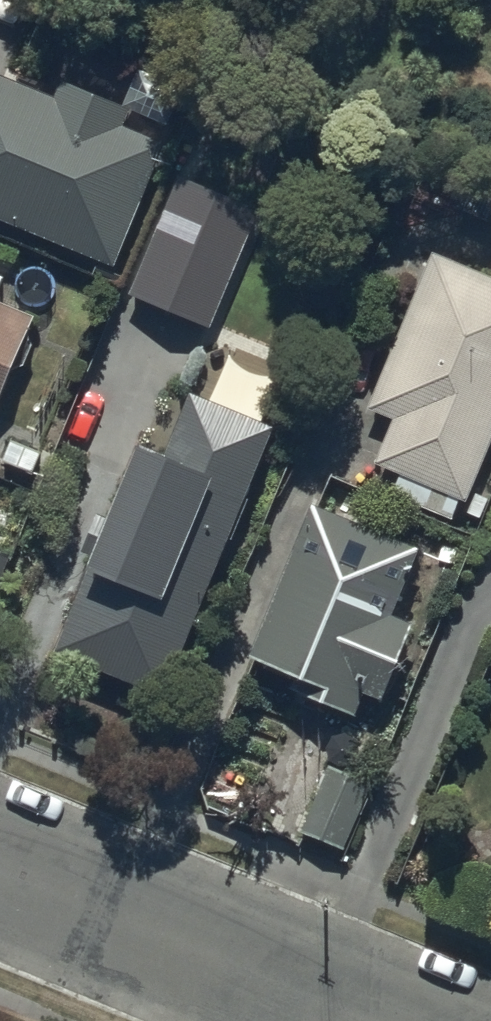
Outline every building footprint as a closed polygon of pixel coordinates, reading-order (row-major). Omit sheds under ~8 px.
[(110,267),(160,141),(127,128),(134,111),(58,80),(53,92),(0,71),(0,222),(110,267)] [(257,210),(172,177),(124,300),(209,333),(257,210)] [(430,251),(367,406),(391,416),(371,464),(397,474),(389,492),(450,517),(457,500),(466,503),(490,441),(490,276),(430,251)] [(33,315),(0,302),(0,394),(33,315)] [(160,464),(134,454),(52,660),(162,703),(271,429),(187,395),(160,464)] [(416,551),(305,510),(246,667),(302,688),(296,703),(353,724),(361,700),(379,707),(410,624),(392,618),(416,551)] [(11,547),(0,542),(0,574),(11,547)] [(328,767),(301,834),(342,851),(369,784),(328,767)]
